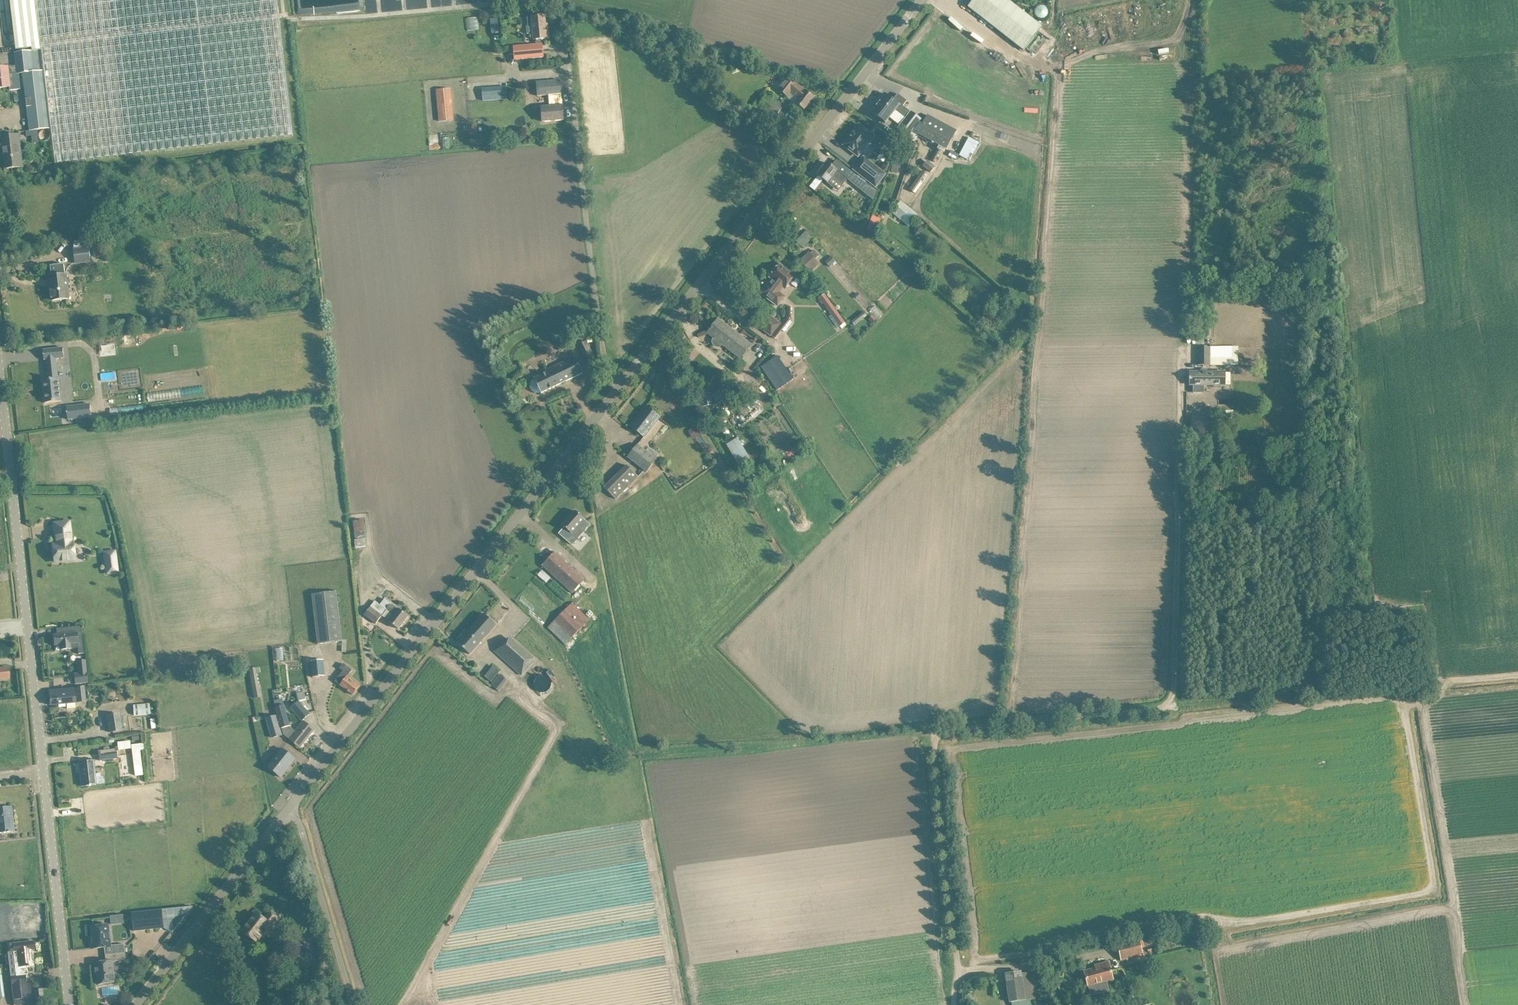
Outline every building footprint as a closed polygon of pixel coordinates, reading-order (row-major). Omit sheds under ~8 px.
[(0,67),(0,88),(6,87),(10,87),(10,90),(21,89),(19,73),(10,74),(10,72),(18,71),(19,72),(22,72),(29,131),(50,129),(52,128),(56,163),(293,135),(277,0),(10,0),(16,50),(32,48),(32,51),(15,53),(16,66),(0,67)] [(1024,50),(1042,27),(1008,0),(973,0),(968,7),(1024,50)] [(1037,8),(1035,11),(1035,14),(1037,17),(1041,19),(1044,18),(1047,16),(1048,13),(1048,10),(1046,7),(1043,5),(1040,6),(1037,8)] [(475,26),(484,25),(483,13),(474,14),(475,26)] [(547,28),(546,15),(531,16),(531,17),(527,18),(528,26),(526,26),(527,34),(533,34),(534,40),(536,40),(536,44),(513,46),(515,60),(544,57),(543,44),(541,44),(541,39),(550,38),(549,28),(547,28)] [(497,18),(490,19),(492,33),(499,32),(497,18)] [(788,78),(779,91),(788,97),(791,93),(800,99),(797,104),(805,110),(805,109),(806,110),(808,109),(810,107),(810,105),(809,104),(814,98),(788,78)] [(550,106),(541,107),(543,121),(563,120),(560,80),(536,82),(537,96),(549,95),(550,106)] [(490,88),(482,88),(483,101),(491,101),(490,88)] [(454,120),(451,89),(436,90),(439,122),(454,120)] [(783,106),(767,94),(758,106),(774,118),(783,106)] [(886,94),(872,112),(886,123),(895,111),(905,118),(897,128),(908,137),(921,120),(911,111),(910,112),(900,104),(899,105),(886,94)] [(958,130),(928,114),(917,134),(946,149),(958,130)] [(844,145),(858,156),(864,148),(866,150),(870,144),(868,143),(873,136),(859,125),(854,132),(854,133),(851,137),(850,137),(844,145)] [(977,158),(986,138),(976,134),(967,153),(977,158)] [(4,153),(6,169),(23,167),(19,135),(1,137),(3,153),(4,153)] [(891,160),(896,153),(889,148),(885,155),(891,160)] [(937,150),(931,160),(935,162),(941,152),(937,150)] [(951,151),(949,156),(956,160),(959,155),(951,151)] [(892,165),(890,171),(896,173),(898,167),(899,167),(902,158),(895,156),(892,165)] [(854,170),(876,186),(885,174),(864,158),(854,170)] [(927,160),(922,166),(930,173),(935,167),(927,160)] [(839,179),(844,183),(848,179),(827,163),(817,175),(825,181),(827,183),(832,176),(838,180),(839,179)] [(922,171),(909,190),(913,193),(927,174),(922,171)] [(860,189),(865,183),(855,175),(850,182),(860,189)] [(891,212),(909,227),(918,216),(901,201),(891,212)] [(872,217),(867,231),(875,234),(880,220),(872,217)] [(89,240),(73,241),(74,248),(76,264),(91,262),(89,246),(89,240)] [(101,247),(93,248),(94,257),(102,256),(101,247)] [(810,253),(809,253),(800,261),(810,272),(819,264),(815,259),(819,256),(814,250),(810,253)] [(831,256),(825,262),(829,267),(836,261),(831,256)] [(931,259),(925,262),(930,270),(935,267),(931,259)] [(67,275),(66,275),(64,264),(51,266),(52,276),(50,277),(52,301),(62,299),(70,299),(67,275)] [(794,276),(795,275),(780,264),(770,277),(773,280),(769,284),(768,284),(761,293),(778,306),(785,297),(779,292),(783,287),(785,289),(789,282),(791,283),(793,283),(796,279),(796,277),(794,276)] [(783,335),(798,316),(793,312),(778,330),(783,335)] [(864,312),(852,322),(855,325),(867,315),(864,312)] [(771,336),(781,322),(767,313),(758,326),(771,336)] [(723,345),(740,359),(752,345),(719,319),(707,333),(713,337),(713,342),(714,344),(716,346),(719,347),(722,346),(723,345)] [(587,341),(577,345),(580,351),(589,346),(588,343),(587,342),(587,341)] [(1210,347),(1198,347),(1198,365),(1217,365),(1217,359),(1238,358),(1239,346),(1210,346),(1210,347)] [(63,357),(63,348),(43,350),(44,360),(46,360),(47,365),(57,364),(56,359),(64,358),(63,357)] [(777,356),(761,367),(777,390),(793,379),(777,356)] [(539,393),(541,392),(541,393),(557,386),(557,385),(583,373),(575,357),(546,371),(547,374),(533,381),(531,382),(530,384),(530,387),(532,391),(535,393),(539,393)] [(1189,371),(1189,384),(1189,386),(1193,386),(1193,392),(1204,392),(1204,386),(1214,386),(1213,388),(1221,389),(1221,386),(1226,386),(1226,384),(1230,384),(1230,372),(1226,372),(1226,371),(1209,371),(1209,369),(1203,369),(1203,371),(1189,371)] [(58,371),(48,372),(49,380),(42,380),(45,403),(62,401),(59,378),(58,378),(58,371)] [(722,387),(712,395),(716,401),(727,393),(722,387)] [(745,416),(760,402),(749,390),(733,404),(745,416)] [(712,393),(702,394),(703,406),(713,405),(712,395),(712,393)] [(91,404),(66,406),(68,420),(92,417),(91,404)] [(646,407),(647,408),(638,420),(636,419),(630,426),(644,437),(660,417),(646,407)] [(696,426),(690,429),(696,437),(701,434),(696,426)] [(734,441),(746,463),(758,457),(746,434),(734,441)] [(807,439),(787,450),(790,456),(810,445),(807,439)] [(628,457),(647,472),(657,460),(646,451),(638,444),(628,457)] [(604,488),(611,495),(615,499),(639,477),(627,465),(604,488)] [(565,527),(561,531),(565,535),(563,537),(572,545),(590,525),(584,519),(583,517),(575,511),(562,526),(565,527)] [(51,543),(53,564),(75,562),(73,540),(72,540),(71,520),(52,522),(54,543),(51,543)] [(364,520),(353,520),(355,540),(366,539),(364,520)] [(581,539),(576,546),(589,555),(594,548),(581,539)] [(104,553),(106,563),(116,562),(114,552),(104,553)] [(572,593),(584,579),(555,552),(542,566),(572,593)] [(416,578),(408,587),(414,593),(422,584),(416,578)] [(318,643),(343,640),(337,592),(312,594),(318,643)] [(380,615),(391,623),(398,629),(408,617),(385,599),(380,605),(375,601),(370,607),(364,615),(374,623),(380,615)] [(565,644),(589,620),(572,603),(548,627),(565,644)] [(484,614),(458,643),(470,654),(496,625),(484,614)] [(54,645),(60,644),(61,649),(77,648),(78,654),(83,653),(81,626),(56,628),(57,635),(53,635),(54,645)] [(509,638),(505,642),(503,641),(494,651),(522,675),(530,665),(529,664),(533,659),(509,638)] [(309,642),(298,642),(298,650),(308,650),(309,642)] [(297,643),(248,646),(248,658),(297,655),(297,643)] [(323,660),(311,662),(313,677),(325,676),(323,660)] [(353,695),(360,686),(347,676),(352,670),(344,663),(340,668),(344,671),(335,681),(353,695)] [(9,678),(8,667),(0,668),(0,679),(9,678)] [(256,667),(249,669),(254,699),(261,697),(256,667)] [(89,683),(87,670),(82,671),(83,675),(76,676),(77,684),(89,683)] [(543,673),(543,689),(557,688),(556,672),(543,673)] [(500,674),(491,684),(499,691),(508,680),(500,674)] [(77,703),(86,702),(85,686),(76,688),(77,703)] [(74,688),(59,690),(49,691),(50,705),(75,703),(74,688)] [(310,714),(299,701),(291,707),(302,721),(310,714)] [(150,714),(149,703),(133,705),(134,716),(150,714)] [(283,734),(292,741),(300,747),(314,730),(304,722),(296,732),(289,727),(284,705),(275,707),(283,734)] [(121,715),(121,713),(107,716),(109,732),(123,729),(123,727),(125,726),(123,715),(121,715)] [(272,738),(282,735),(276,716),(267,718),(272,738)] [(130,741),(117,742),(118,750),(130,748),(130,741)] [(267,766),(281,777),(295,759),(282,748),(267,766)] [(117,758),(116,749),(98,751),(100,760),(117,758)] [(140,756),(132,757),(135,776),(143,775),(140,756)] [(93,760),(88,761),(79,762),(81,786),(96,784),(93,760)] [(11,807),(0,808),(0,832),(6,832),(9,832),(9,831),(14,831),(11,807)] [(162,910),(132,913),(134,931),(164,928),(172,932),(193,906),(162,910)] [(243,931),(259,943),(279,917),(270,910),(263,919),(256,913),(243,931)] [(310,935),(303,937),(305,944),(319,940),(313,920),(306,922),(310,935)] [(105,947),(105,954),(125,952),(124,944),(111,946),(108,925),(91,927),(93,937),(91,937),(93,949),(105,947)] [(1140,938),(1117,944),(1121,960),(1127,958),(1128,962),(1144,958),(1140,938)] [(8,952),(11,974),(13,1004),(17,1004),(35,1003),(33,983),(27,984),(26,974),(28,974),(27,965),(33,965),(31,950),(34,950),(33,941),(23,942),(13,943),(14,952),(9,952),(8,952)] [(242,972),(256,968),(251,951),(236,956),(242,972)] [(126,960),(125,952),(105,954),(106,961),(94,963),(95,974),(97,974),(98,984),(115,983),(113,962),(126,960)] [(1093,966),(1093,969),(1085,971),(1089,986),(1111,979),(1114,979),(1109,961),(1093,966)] [(256,970),(245,974),(252,993),(252,994),(262,990),(256,970)] [(1032,972),(1022,974),(1022,971),(1005,974),(1009,1002),(1011,1002),(1012,1004),(1031,1004),(1030,999),(1036,998),(1032,972)] [(42,989),(34,990),(35,1003),(43,1002),(42,989)]
